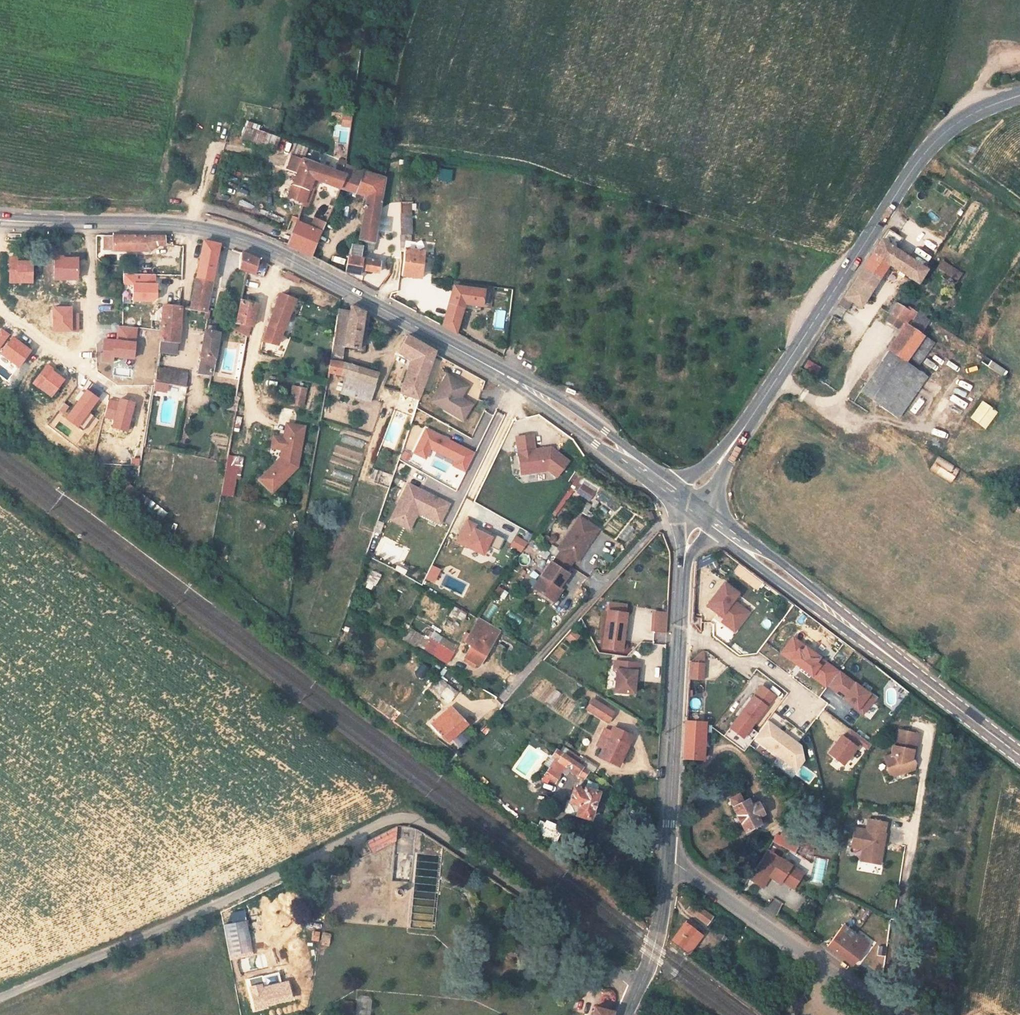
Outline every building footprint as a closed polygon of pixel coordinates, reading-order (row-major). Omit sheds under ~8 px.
[(349,143),(352,113),(342,112),(341,125),(337,125),(335,142),(349,143)] [(275,148),(278,135),(258,130),(255,143),(275,148)] [(296,152),(305,155),(307,147),(298,144),(296,152)] [(337,163),(344,165),(348,149),(341,147),(337,163)] [(316,184),(342,191),(347,176),(294,157),(289,171),(299,176),(276,238),(288,245),(314,259),(328,224),(316,220),(313,229),(302,225),(316,184)] [(347,176),(342,191),(368,199),(362,235),(378,239),(392,162),(384,160),(379,172),(349,166),(347,176)] [(412,210),(400,211),(401,231),(412,230),(412,210)] [(157,245),(165,244),(164,237),(104,235),(104,249),(113,249),(113,250),(150,250),(157,245)] [(378,239),(362,235),(359,245),(351,244),(345,274),(358,274),(360,268),(379,272),(382,261),(362,257),(364,247),(375,249),(378,239)] [(888,235),(847,297),(857,304),(854,307),(859,310),(862,307),(864,309),(870,301),(866,298),(885,270),(914,289),(927,270),(918,264),(919,261),(914,257),(912,260),(891,245),(895,239),(888,235)] [(189,307),(209,311),(219,247),(201,241),(189,307)] [(408,246),(402,276),(422,279),(428,249),(408,246)] [(75,278),(75,257),(61,257),(61,255),(52,254),(52,278),(75,278)] [(254,273),(258,260),(241,254),(239,269),(254,273)] [(283,270),(281,275),(298,282),(300,277),(283,270)] [(154,298),(155,284),(152,284),(152,274),(122,273),(121,284),(131,284),(131,300),(152,301),(154,298)] [(445,325),(459,332),(463,303),(478,305),(481,288),(452,283),(445,325)] [(295,301),(279,295),(263,340),(277,345),(295,301)] [(232,321),(252,327),(255,315),(249,314),(252,302),(238,300),(232,321)] [(164,305),(162,321),(180,323),(181,307),(164,305)] [(366,315),(351,306),(350,310),(339,308),(332,345),(344,347),(359,350),(366,315)] [(909,310),(901,306),(895,314),(903,319),(909,310)] [(914,320),(925,326),(930,318),(918,311),(914,320)] [(180,323),(162,321),(160,352),(155,382),(187,387),(188,373),(159,369),(161,354),(176,355),(180,323)] [(888,350),(907,362),(926,335),(906,323),(888,350)] [(131,358),(134,327),(116,325),(115,340),(102,339),(99,360),(110,362),(111,356),(131,358)] [(219,331),(206,329),(200,360),(214,362),(219,331)] [(9,335),(0,346),(0,353),(14,364),(26,349),(9,335)] [(436,351),(407,336),(399,351),(411,359),(401,391),(419,398),(436,351)] [(332,345),(329,359),(341,361),(344,347),(332,345)] [(907,362),(888,350),(861,390),(897,414),(924,374),(907,362)] [(341,393),(370,402),(379,374),(351,363),(341,361),(329,359),(327,372),(346,376),(341,393)] [(817,374),(821,365),(807,359),(803,369),(817,374)] [(1004,377),(1008,370),(991,359),(986,365),(1004,377)] [(214,362),(200,360),(198,371),(212,374),(214,362)] [(461,398),(468,386),(449,374),(437,393),(451,402),(447,410),(464,420),(473,406),(461,398)] [(291,405),(302,408),(306,388),(294,386),(291,405)] [(85,410),(95,397),(84,388),(78,395),(80,397),(78,400),(75,399),(62,416),(78,428),(90,414),(85,410)] [(451,402),(437,393),(432,401),(447,410),(451,402)] [(105,400),(100,417),(110,419),(108,428),(122,432),(130,403),(116,399),(115,403),(105,400)] [(982,400),(970,418),(986,429),(998,410),(982,400)] [(305,426),(289,423),(286,438),(284,437),(282,449),(280,458),(260,479),(273,491),(297,466),(305,426)] [(462,446),(425,428),(413,451),(425,457),(430,447),(433,441),(439,444),(436,450),(454,460),(452,465),(465,471),(474,453),(462,447),(462,446)] [(868,434),(878,439),(881,434),(871,428),(868,434)] [(345,434),(343,441),(362,448),(364,441),(345,434)] [(284,437),(273,435),(271,447),(282,449),(284,437)] [(569,461),(552,447),(542,449),(542,452),(538,453),(536,449),(534,435),(517,437),(521,467),(528,466),(529,473),(549,470),(557,476),(569,461)] [(436,450),(439,444),(433,441),(430,447),(436,450)] [(138,475),(141,447),(134,445),(129,474),(138,475)] [(404,450),(400,458),(408,461),(411,454),(404,450)] [(241,479),(243,456),(226,454),(223,495),(234,496),(236,479),(241,479)] [(938,455),(930,469),(952,483),(960,468),(938,455)] [(592,500),(596,487),(581,482),(577,495),(592,500)] [(439,523),(449,504),(408,483),(399,501),(404,503),(398,517),(411,524),(417,512),(439,523)] [(404,503),(399,501),(390,518),(408,528),(411,524),(398,517),(404,503)] [(561,551),(557,557),(571,566),(575,560),(577,562),(598,529),(579,516),(558,549),(561,551)] [(377,520),(374,531),(380,533),(383,522),(377,520)] [(474,530),(477,524),(467,520),(457,541),(483,554),(487,545),(499,551),(505,538),(493,533),(491,537),(482,532),(481,534),(474,530)] [(510,545),(521,552),(527,541),(516,534),(510,545)] [(551,563),(534,589),(552,601),(560,588),(569,574),(566,573),(571,566),(557,557),(553,564),(551,563)] [(399,563),(395,568),(403,575),(407,570),(399,563)] [(372,570),(364,586),(374,591),(381,574),(372,570)] [(446,574),(441,586),(463,595),(468,583),(446,574)] [(748,612),(732,600),(737,594),(724,583),(707,605),(721,615),(725,617),(738,627),(748,612)] [(563,590),(560,588),(552,601),(556,603),(563,590)] [(627,605),(608,602),(607,611),(626,613),(627,605)] [(463,621),(467,613),(455,606),(451,614),(463,621)] [(626,613),(607,611),(603,648),(622,650),(626,613)] [(666,613),(653,612),(652,628),(665,629),(666,613)] [(693,617),(693,629),(702,629),(702,617),(693,617)] [(738,627),(725,617),(722,621),(735,631),(738,627)] [(499,632),(479,620),(467,641),(473,644),(466,655),(481,664),(499,632)] [(573,627),(566,634),(574,642),(581,635),(573,627)] [(327,643),(328,636),(311,634),(310,641),(327,643)] [(839,670),(794,636),(782,652),(827,686),(839,670)] [(437,644),(432,653),(446,662),(452,652),(437,644)] [(705,663),(706,651),(704,651),(691,662),(705,663)] [(640,663),(616,660),(615,669),(618,669),(615,691),(634,693),(636,680),(636,674),(639,675),(640,663)] [(704,680),(705,663),(691,662),(690,679),(704,680)] [(876,697),(840,670),(829,685),(838,691),(840,688),(847,694),(846,696),(852,700),(850,702),(864,712),(876,697)] [(440,677),(431,689),(450,703),(459,691),(440,677)] [(743,737),(774,695),(760,685),(728,726),(743,737)] [(555,689),(546,700),(552,705),(561,693),(555,689)] [(608,722),(614,712),(596,700),(590,710),(608,722)] [(467,724),(463,718),(452,705),(430,723),(446,741),(467,724)] [(463,718),(467,724),(472,720),(467,714),(463,718)] [(704,721),(688,720),(686,758),(701,760),(704,721)] [(805,760),(802,746),(792,739),(791,740),(787,737),(788,736),(775,726),(774,728),(767,723),(751,743),(784,768),(788,762),(798,770),(805,760)] [(600,753),(619,764),(624,756),(620,753),(625,743),(630,746),(634,738),(616,727),(612,733),(606,729),(599,742),(604,745),(600,753)] [(860,742),(863,737),(851,728),(844,737),(841,735),(828,753),(843,764),(860,742)] [(916,748),(918,734),(899,730),(897,739),(894,739),(891,755),(884,757),(889,774),(896,772),(901,773),(914,769),(915,763),(913,760),(911,759),(913,750),(916,748)] [(872,744),(863,737),(860,742),(869,748),(872,744)] [(557,760),(566,766),(575,772),(581,764),(558,749),(553,758),(557,760)] [(566,766),(557,760),(551,769),(560,775),(566,766)] [(798,770),(788,762),(784,768),(794,775),(798,770)] [(581,764),(575,772),(584,777),(589,769),(581,764)] [(560,775),(551,769),(546,777),(557,783),(561,776),(560,775)] [(587,790),(574,785),(565,811),(578,816),(579,811),(591,815),(600,790),(588,786),(587,790)] [(730,798),(746,830),(758,825),(760,824),(757,818),(764,813),(759,803),(746,808),(740,796),(739,793),(730,798)] [(745,794),(740,796),(746,808),(759,803),(755,797),(748,801),(745,794)] [(769,824),(764,813),(757,818),(760,824),(758,825),(760,829),(769,824)] [(539,838),(554,842),(560,824),(545,819),(539,838)] [(885,823),(868,820),(866,830),(854,828),(850,846),(863,849),(869,850),(866,861),(880,864),(883,849),(881,846),(881,842),(884,842),(885,834),(883,833),(885,823)] [(371,853),(399,838),(394,827),(365,841),(371,853)] [(823,840),(806,831),(800,845),(811,851),(815,844),(820,846),(823,840)] [(775,842),(797,853),(800,845),(779,835),(775,842)] [(805,873),(769,851),(751,879),(765,888),(772,877),(778,881),(780,878),(783,880),(795,888),(805,873)] [(775,917),(783,903),(774,898),(766,911),(775,917)] [(714,917),(694,902),(688,910),(709,924),(714,917)] [(244,915),(223,919),(230,959),(252,955),(244,915)] [(697,930),(687,922),(672,943),(682,950),(687,942),(694,947),(702,937),(695,932),(697,930)] [(868,944),(843,925),(827,946),(852,965),(868,944)] [(320,945),(329,946),(331,932),(321,931),(320,945)] [(263,974),(249,977),(256,1005),(265,1003),(291,997),(287,981),(266,986),(263,974)]
